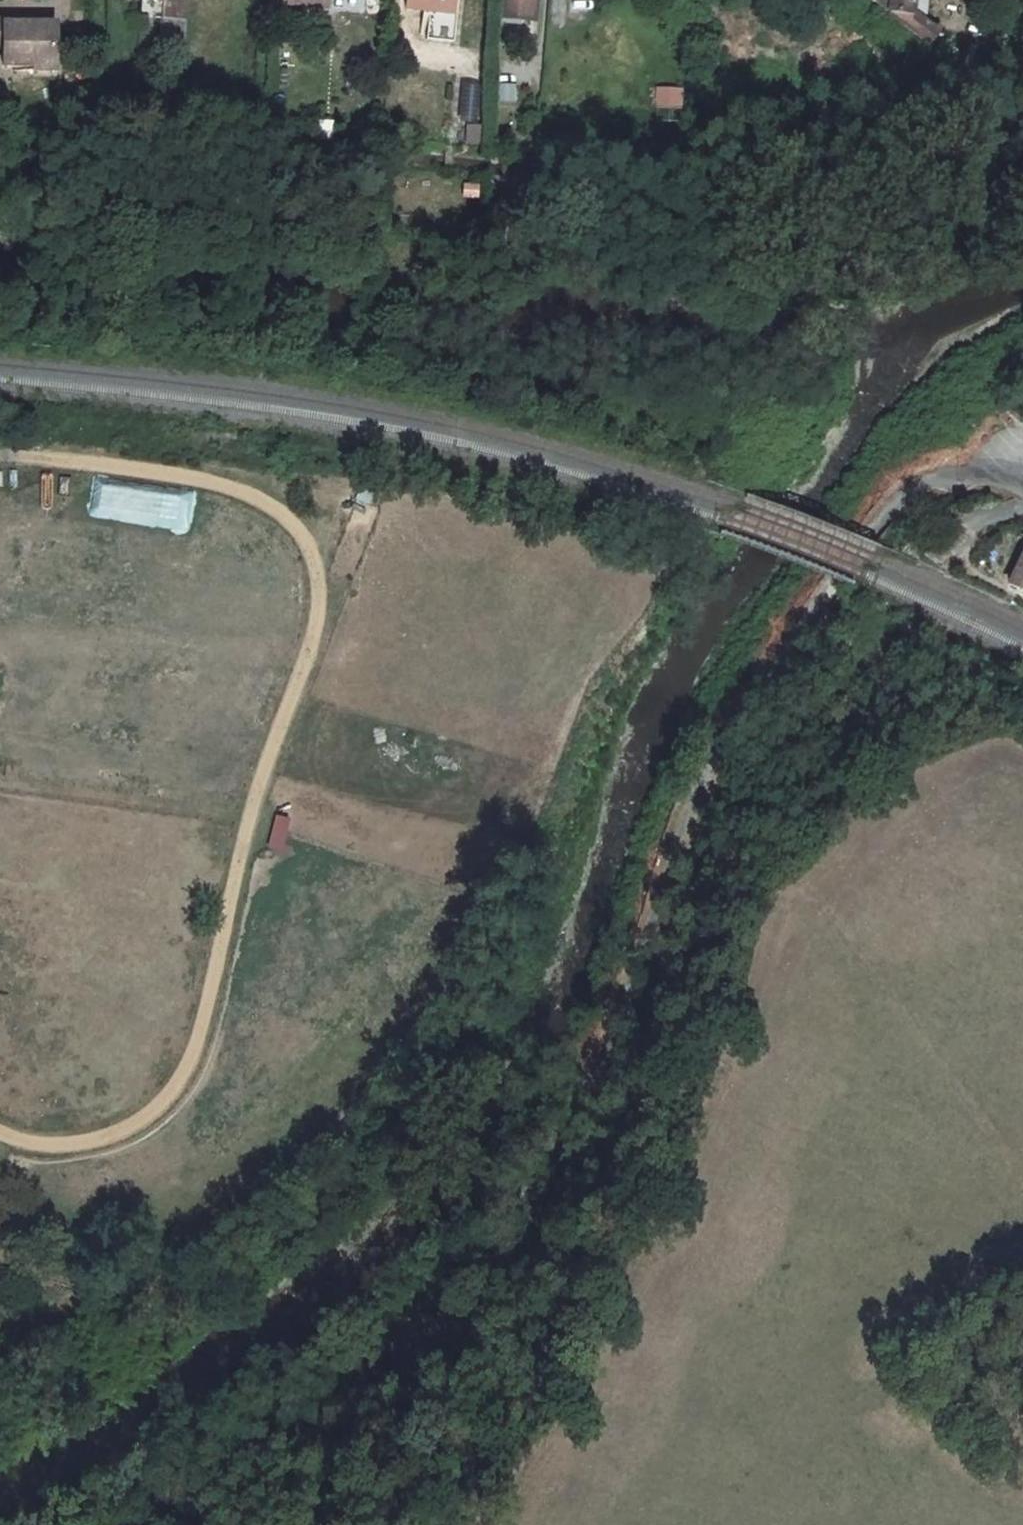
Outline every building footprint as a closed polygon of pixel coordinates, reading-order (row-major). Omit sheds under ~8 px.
[(185,0),(140,0),(139,18),(161,19),(159,54),(182,56),(185,0)] [(405,10),(422,12),(451,15),(452,0),(406,0),(405,10)] [(422,12),(421,28),(427,29),(426,40),(453,43),(458,0),(452,0),(451,15),(422,12)] [(503,20),(534,23),(536,0),(505,0),(503,20)] [(928,47),(937,34),(928,27),(912,14),(913,0),(870,0),(928,47)] [(912,14),(928,27),(924,19),(925,0),(913,0),(912,14)] [(55,62),(56,24),(3,24),(3,49),(3,67),(33,67),(33,62),(55,62)] [(55,72),(55,62),(33,62),(33,67),(33,72),(55,72)] [(486,144),(485,84),(466,85),(466,144),(486,144)] [(331,141),(332,124),(313,123),(312,140),(331,141)] [(1009,585),(1022,592),(1022,554),(1009,585)]
